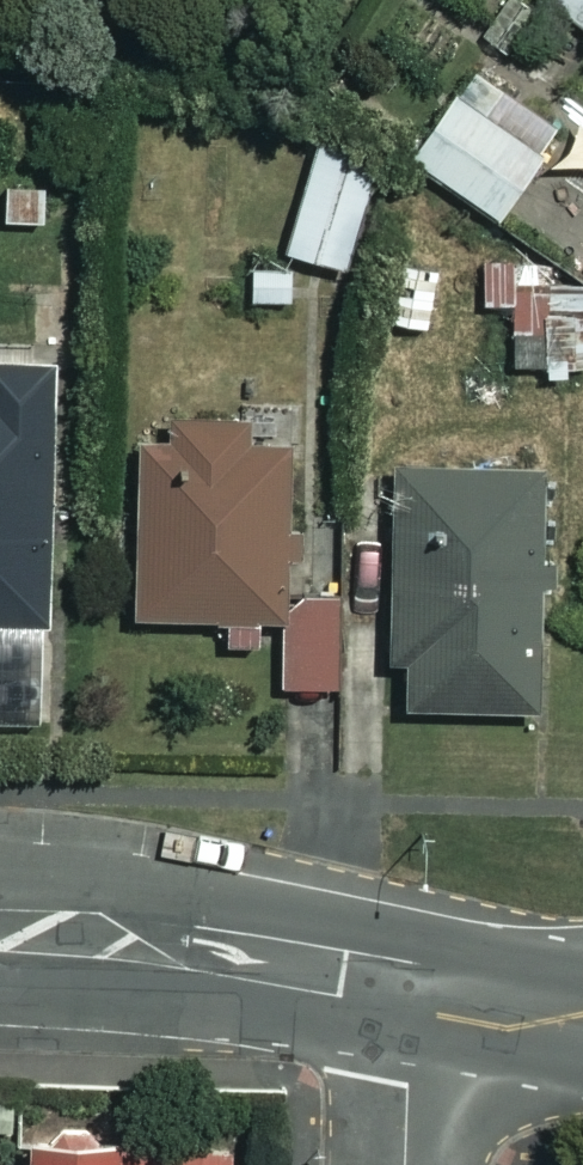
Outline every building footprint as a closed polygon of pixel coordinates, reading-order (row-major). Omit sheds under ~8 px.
[(582,26),(582,0),(545,0),(582,26)] [(553,128),(461,66),(401,155),(493,217),(553,128)] [(373,159),(311,141),(280,252),(341,270),(373,159)] [(551,313),(550,263),(507,264),(508,315),(479,316),(480,367),(574,366),(573,313),(551,313)] [(309,281),(247,267),(234,322),(296,336),(309,281)] [(0,357),(0,621),(42,622),(47,358),(0,357)] [(278,612),(281,416),(131,414),(127,617),(217,619),(216,642),(254,642),(255,611),(278,612)] [(527,472),(383,473),(384,710),(529,710),(527,472)] [(336,603),(279,604),(281,688),(338,686),(336,603)] [(0,641),(0,721),(25,721),(26,641),(0,641)] [(16,1147),(17,1164),(221,1164),(220,1143),(16,1147)]
